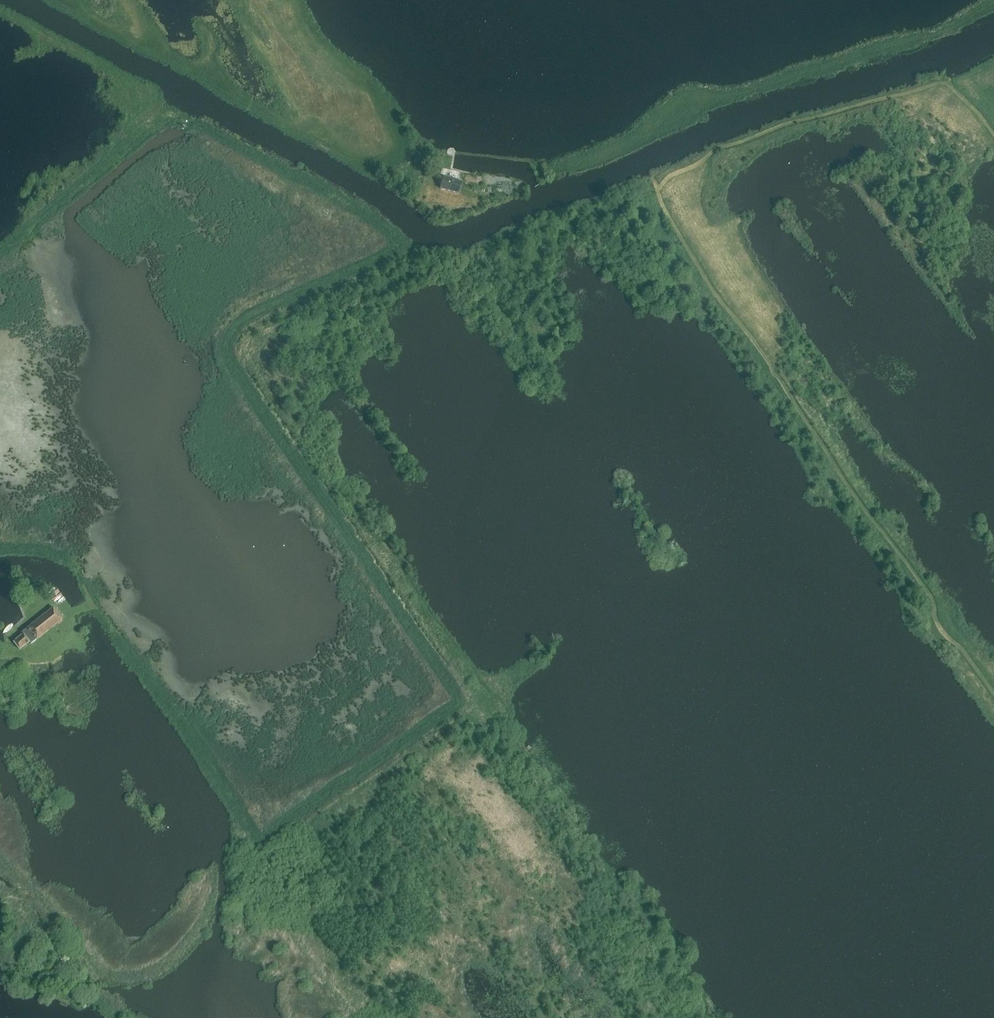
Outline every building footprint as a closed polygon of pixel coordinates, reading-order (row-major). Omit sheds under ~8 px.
[(458,195),(462,183),(444,178),(441,190),(458,195)] [(31,644),(62,620),(53,608),(22,633),(23,635),(14,643),(19,650),(29,643),(31,644)]
